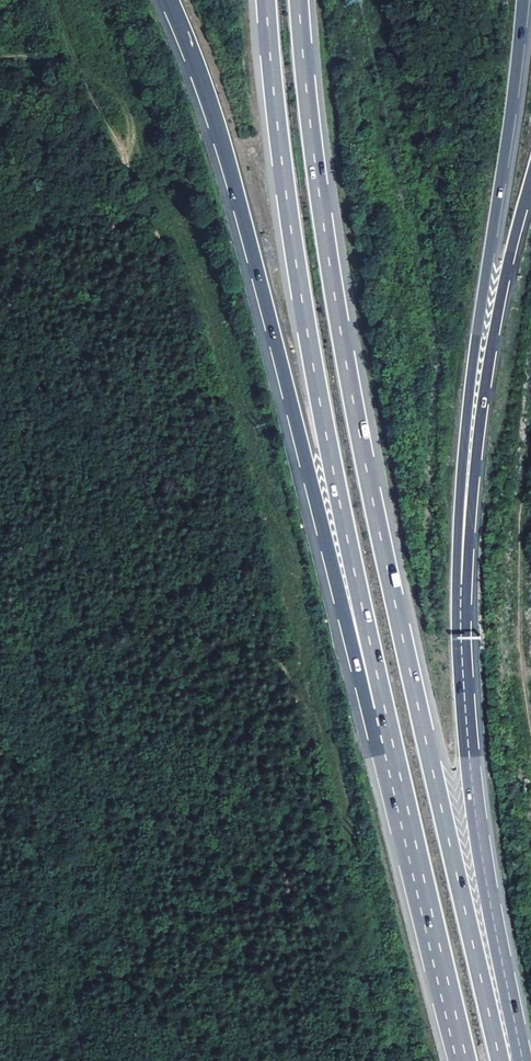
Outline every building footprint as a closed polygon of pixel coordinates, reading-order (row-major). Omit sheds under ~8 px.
[(390,575),(394,587),(401,584),(397,572),(390,575)]
